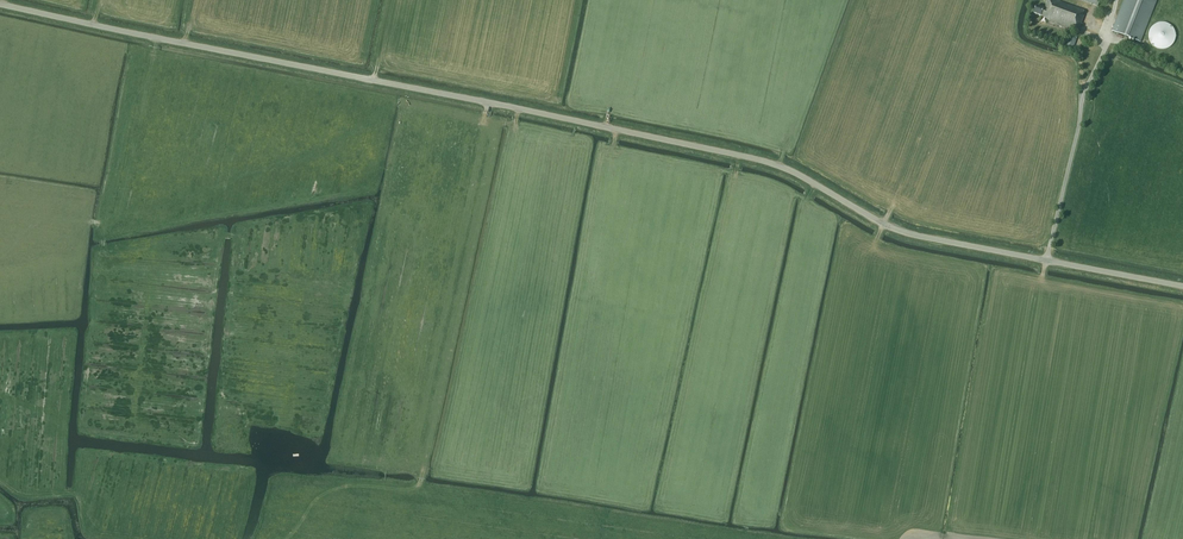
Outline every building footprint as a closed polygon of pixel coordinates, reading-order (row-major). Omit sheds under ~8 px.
[(1045,9),(1037,6),(1034,14),(1048,19),(1047,21),(1078,32),(1084,16),(1083,16),(1084,11),(1056,0),(1048,0),(1045,9)] [(1112,31),(1140,42),(1157,0),(1124,0),(1112,31)] [(1176,37),(1176,36),(1176,35),(1176,34),(1175,32),(1175,31),(1175,30),(1174,29),(1173,28),(1173,27),(1172,26),(1171,26),(1170,25),(1169,24),(1168,24),(1167,23),(1166,23),(1165,22),(1164,22),(1163,22),(1162,22),(1161,22),(1160,22),(1158,23),(1157,23),(1156,23),(1155,24),(1154,24),(1153,25),(1153,26),(1152,27),(1151,28),(1150,29),(1150,30),(1149,31),(1149,32),(1149,33),(1148,34),(1148,35),(1148,36),(1148,37),(1149,39),(1149,40),(1149,41),(1150,42),(1150,43),(1151,44),(1152,45),(1153,46),(1154,47),(1155,48),(1156,48),(1157,49),(1158,49),(1159,49),(1160,49),(1162,49),(1163,49),(1164,49),(1165,49),(1166,49),(1167,48),(1168,48),(1169,47),(1170,47),(1171,46),(1172,45),(1173,44),(1174,43),(1174,42),(1175,41),(1175,39),(1175,38),(1176,37)] [(1077,39),(1069,36),(1065,48),(1072,50),(1077,39)]
